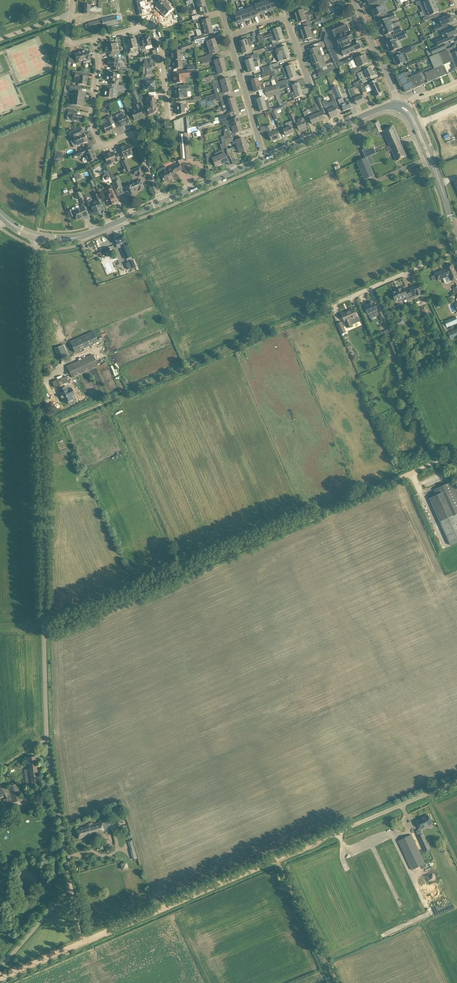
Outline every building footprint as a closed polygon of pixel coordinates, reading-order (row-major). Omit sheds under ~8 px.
[(153,0),(145,0),(145,1),(143,1),(138,3),(139,5),(138,6),(139,9),(140,9),(141,14),(148,13),(148,11),(150,11),(148,3),(153,1),(153,0)] [(167,4),(168,3),(165,0),(163,0),(159,4),(160,5),(157,8),(160,10),(165,15),(172,9),(167,4)] [(186,1),(187,5),(188,5),(193,3),(194,9),(206,6),(204,0),(202,0),(196,2),(197,2),(195,3),(195,0),(191,0),(190,0),(188,1),(186,1)] [(437,5),(435,1),(434,1),(434,0),(430,0),(427,1),(426,0),(422,0),(416,3),(418,6),(421,4),(422,6),(424,5),(426,10),(437,5)] [(261,14),(263,13),(260,3),(255,5),(256,9),(258,14),(260,13),(261,14)] [(91,5),(88,5),(83,5),(83,13),(101,14),(101,7),(92,7),(91,7),(91,5)] [(129,5),(121,7),(124,18),(132,17),(131,13),(129,5)] [(295,18),(306,14),(305,12),(307,11),(305,5),(302,6),(298,8),(299,10),(296,11),(296,12),(296,13),(295,13),(295,14),(295,18)] [(437,5),(426,10),(428,14),(426,15),(427,17),(423,19),(425,22),(434,18),(433,15),(439,12),(438,9),(439,9),(437,5)] [(200,15),(207,13),(206,6),(194,9),(196,15),(192,17),(193,20),(200,18),(201,18),(200,15)] [(375,9),(372,11),(375,16),(377,15),(378,18),(390,13),(388,10),(386,11),(383,6),(378,8),(378,7),(374,9),(375,9)] [(337,15),(342,13),(341,10),(331,15),(332,17),(326,20),(325,18),(321,19),(324,26),(339,19),(337,15)] [(241,22),(243,22),(240,12),(235,14),(238,22),(240,21),(241,22)] [(385,19),(379,22),(380,25),(379,25),(381,29),(393,24),(391,20),(392,20),(391,17),(395,16),(393,13),(384,17),(385,19)] [(303,25),(311,22),(309,16),(306,17),(306,14),(295,18),(297,21),(298,21),(299,21),(300,23),(302,22),(303,25)] [(439,20),(441,24),(434,28),(436,32),(444,29),(442,26),(453,21),(452,20),(453,19),(452,16),(451,16),(450,15),(439,20)] [(109,18),(101,20),(103,27),(117,23),(116,16),(109,18)] [(199,29),(211,25),(209,19),(204,20),(203,17),(201,18),(200,18),(193,20),(194,23),(198,22),(199,29)] [(301,35),(311,31),(310,29),(313,28),(311,22),(303,25),(304,27),(302,28),(302,30),(301,30),(301,31),(301,35)] [(332,31),(344,56),(362,48),(360,44),(358,45),(356,42),(359,41),(359,40),(353,43),(351,40),(354,39),(353,39),(351,40),(350,36),(352,36),(350,32),(348,32),(347,29),(349,28),(347,24),(332,31)] [(393,24),(381,29),(383,33),(385,36),(386,35),(391,33),(392,36),(393,36),(402,32),(399,26),(395,28),(393,24)] [(198,39),(202,38),(205,37),(204,35),(213,32),(211,25),(199,29),(201,35),(197,36),(198,39)] [(270,38),(282,33),(280,27),(274,30),(274,32),(264,36),(263,33),(260,34),(262,40),(265,39),(270,38)] [(436,40),(438,46),(444,43),(451,41),(449,37),(454,35),(456,34),(456,30),(455,27),(445,31),(447,35),(443,37),(436,40)] [(316,39),(315,34),(314,33),(312,34),(311,31),(301,35),(303,38),(304,38),(305,38),(306,40),(308,39),(309,42),(316,39)] [(390,41),(387,43),(387,44),(387,45),(388,48),(389,48),(391,52),(392,52),(392,53),(396,51),(396,50),(399,49),(396,42),(407,37),(405,31),(395,35),(397,39),(390,41)] [(325,33),(324,41),(334,62),(335,66),(337,65),(336,63),(340,62),(327,32),(325,33)] [(277,40),(278,42),(284,39),(282,33),(270,38),(271,42),(277,40)] [(145,47),(147,46),(152,45),(150,36),(148,35),(141,37),(142,38),(142,41),(139,41),(140,44),(141,50),(145,49),(145,48),(145,47)] [(128,42),(125,43),(128,55),(135,53),(134,48),(138,47),(139,48),(140,51),(141,51),(141,50),(140,44),(137,44),(137,43),(138,41),(136,40),(135,38),(133,39),(132,38),(131,39),(129,40),(128,40),(128,42)] [(251,38),(240,41),(242,47),(249,46),(252,45),(252,44),(251,38)] [(208,48),(216,45),(215,39),(209,41),(206,41),(208,48)] [(325,46),(323,41),(312,45),(313,45),(314,45),(315,48),(309,50),(311,56),(321,52),(320,48),(325,46)] [(115,43),(104,46),(106,53),(108,52),(109,56),(120,53),(118,47),(116,47),(115,43)] [(438,46),(430,49),(433,55),(433,56),(447,50),(444,43),(438,46)] [(208,48),(210,54),(218,51),(216,45),(208,48)] [(249,46),(242,47),(244,54),(253,51),(252,45),(249,46)] [(278,56),(288,52),(286,46),(276,49),(278,56)] [(269,52),(275,50),(274,47),(265,50),(266,51),(268,58),(270,57),(271,55),(271,53),(269,52)] [(394,57),(394,58),(394,60),(395,63),(396,62),(397,66),(398,65),(399,66),(403,64),(403,63),(405,62),(404,59),(405,58),(404,54),(405,54),(410,52),(412,51),(411,47),(398,52),(400,55),(394,57)] [(86,61),(87,61),(90,60),(88,51),(86,51),(86,50),(81,51),(83,60),(85,60),(86,61)] [(424,72),(421,74),(421,75),(424,81),(425,83),(428,82),(446,75),(444,70),(442,65),(444,65),(447,63),(452,61),(449,55),(448,51),(447,50),(433,56),(430,57),(435,69),(425,73),(424,72)] [(80,61),(83,60),(81,51),(76,52),(76,54),(75,54),(75,55),(73,56),(72,59),(69,59),(68,62),(71,63),(75,64),(81,62),(80,61)] [(180,52),(171,53),(171,56),(170,56),(171,60),(172,59),(172,61),(181,60),(180,56),(182,56),(182,52),(180,52)] [(287,59),(287,60),(288,59),(290,58),(288,52),(278,56),(277,56),(280,62),(287,59)] [(314,64),(315,64),(325,60),(331,57),(330,53),(328,54),(328,53),(323,56),(321,52),(311,56),(313,61),(316,60),(317,63),(314,64)] [(248,67),(261,63),(260,60),(255,61),(253,55),(248,56),(249,60),(246,61),(248,67)] [(362,65),(365,64),(368,63),(365,55),(354,60),(357,67),(351,69),(352,70),(350,70),(352,74),(359,71),(364,69),(362,65)] [(150,59),(149,56),(147,57),(143,57),(139,58),(140,62),(144,61),(145,64),(143,64),(143,68),(154,67),(155,67),(155,61),(152,61),(152,58),(150,59)] [(340,62),(336,63),(337,65),(338,67),(354,60),(353,56),(340,62)] [(118,60),(109,58),(108,66),(112,66),(111,70),(120,71),(121,64),(122,64),(122,61),(121,59),(118,59),(118,60)] [(216,67),(224,64),(222,58),(217,60),(214,61),(216,67)] [(278,63),(272,65),(270,58),(268,59),(270,66),(271,68),(279,66),(278,63)] [(172,69),(177,68),(182,68),(182,67),(185,67),(185,63),(181,64),(181,60),(172,61),(172,69)] [(328,69),(333,67),(331,63),(331,62),(326,64),(325,60),(315,64),(317,69),(322,67),(324,70),(322,71),(323,71),(324,70),(328,69)] [(256,71),(255,68),(262,66),(261,63),(248,67),(249,73),(256,71)] [(217,73),(221,72),(226,71),(224,64),(216,67),(217,73)] [(275,71),(282,68),(281,65),(279,66),(271,68),(272,70),(274,78),(277,77),(275,71)] [(283,68),(285,74),(295,71),(293,65),(283,68)] [(155,73),(154,67),(143,68),(142,68),(143,74),(142,76),(142,78),(145,78),(150,78),(150,77),(154,76),(153,73),(155,73)] [(368,78),(369,77),(374,75),(371,68),(366,70),(365,70),(366,73),(362,75),(364,79),(368,77),(368,78)] [(185,77),(189,77),(189,70),(187,70),(173,72),(174,83),(179,83),(185,83),(185,77)] [(274,78),(272,70),(264,73),(262,73),(263,77),(271,75),(273,80),(275,80),(274,78)] [(84,76),(84,73),(75,71),(74,77),(78,78),(78,84),(86,85),(87,77),(84,76)] [(291,79),(292,78),(297,77),(295,71),(285,74),(286,74),(287,77),(289,76),(291,79)] [(421,74),(412,77),(410,71),(406,73),(405,73),(397,77),(401,86),(403,85),(406,92),(425,84),(425,83),(421,74)] [(117,74),(107,72),(106,80),(110,81),(109,84),(118,85),(119,78),(117,78),(117,74)] [(147,90),(150,89),(155,89),(154,81),(151,81),(150,78),(145,78),(142,78),(142,84),(143,90),(144,90),(147,90)] [(218,88),(230,84),(228,78),(220,80),(219,79),(216,80),(218,88)] [(373,90),(374,92),(376,97),(382,94),(376,80),(365,85),(364,83),(364,84),(359,85),(363,93),(367,91),(368,92),(373,90)] [(277,87),(276,83),(273,84),(273,85),(265,88),(263,83),(253,86),(255,92),(262,90),(261,89),(264,88),(266,92),(278,89),(277,87)] [(281,90),(288,87),(287,83),(277,87),(278,89),(279,94),(282,93),(281,90)] [(292,92),(301,89),(299,83),(296,84),(290,86),(292,92)] [(223,93),(227,92),(232,90),(230,84),(218,88),(220,94),(223,93)] [(338,87),(337,88),(335,84),(331,86),(333,89),(332,89),(338,101),(339,105),(341,104),(344,111),(351,108),(348,101),(344,103),(338,87)] [(180,89),(174,90),(175,98),(183,98),(183,97),(187,97),(187,91),(189,91),(188,85),(185,85),(180,86),(180,89)] [(82,88),(70,86),(69,90),(74,91),(73,97),(73,98),(84,99),(85,92),(81,92),(82,88)] [(117,88),(110,87),(105,86),(104,91),(105,91),(104,97),(112,98),(113,94),(116,94),(117,88)] [(281,99),(279,94),(278,89),(266,92),(267,97),(264,98),(264,97),(257,99),(259,105),(269,102),(268,97),(276,95),(277,100),(278,100),(281,99)] [(297,97),(299,97),(303,95),(301,89),(292,92),(294,98),(297,97)] [(334,103),(338,101),(332,89),(329,91),(331,96),(334,103)] [(220,98),(218,94),(218,93),(206,97),(206,99),(204,100),(202,100),(200,101),(201,103),(220,98)] [(135,104),(140,102),(136,94),(132,96),(135,104)] [(355,98),(355,100),(357,105),(366,101),(364,95),(355,98)] [(146,109),(143,110),(145,114),(148,113),(149,115),(154,113),(154,112),(155,112),(155,111),(156,110),(156,109),(156,108),(157,108),(157,106),(157,102),(156,102),(156,100),(154,100),(153,96),(148,96),(147,97),(147,101),(149,101),(150,107),(146,109)] [(73,97),(71,97),(70,104),(67,104),(67,108),(78,110),(79,106),(83,106),(84,99),(73,98),(73,97)] [(214,102),(220,101),(220,98),(201,103),(201,107),(207,105),(207,107),(214,105),(214,103),(214,102)] [(223,108),(236,104),(234,98),(225,100),(221,102),(223,108)] [(187,106),(187,103),(200,102),(200,99),(193,100),(187,100),(180,101),(180,104),(177,105),(177,109),(176,109),(177,114),(181,114),(181,113),(185,113),(184,108),(186,108),(187,106)] [(283,108),(282,103),(281,99),(278,100),(279,104),(280,104),(280,106),(271,109),(272,112),(283,108)] [(283,108),(296,104),(295,100),(288,102),(287,101),(282,103),(283,108)] [(330,106),(329,104),(328,101),(324,103),(325,105),(326,105),(329,112),(331,116),(331,118),(338,115),(337,114),(338,113),(335,107),(334,104),(330,106)] [(261,111),(267,109),(271,108),(269,102),(259,105),(260,108),(258,108),(259,112),(261,111)] [(229,113),(238,110),(236,104),(223,108),(224,111),(228,110),(229,113)] [(143,117),(141,113),(139,108),(138,105),(134,106),(136,109),(130,111),(132,116),(134,120),(138,119),(139,119),(143,117)] [(319,112),(318,110),(317,106),(313,108),(319,121),(325,119),(323,114),(322,111),(319,112)] [(313,124),(319,121),(313,108),(310,109),(311,112),(308,113),(307,111),(303,112),(306,119),(309,117),(313,124)] [(67,116),(72,117),(72,121),(81,123),(82,115),(77,115),(77,111),(76,111),(68,110),(67,116)] [(116,115),(113,116),(113,118),(115,123),(118,128),(121,127),(123,126),(128,124),(126,119),(125,116),(123,112),(118,114),(116,115)] [(102,125),(101,125),(103,130),(104,130),(106,133),(111,131),(111,132),(117,130),(115,124),(111,115),(107,117),(106,118),(107,120),(106,123),(102,125)] [(219,123),(226,121),(229,120),(228,117),(215,121),(213,122),(198,126),(199,130),(215,126),(214,124),(219,123)] [(226,128),(240,124),(238,118),(229,121),(230,124),(225,125),(226,128)] [(307,127),(305,122),(303,118),(298,120),(299,123),(297,124),(297,125),(299,130),(307,127)] [(440,123),(436,125),(438,130),(447,126),(444,119),(440,121),(440,123)] [(283,130),(284,131),(286,136),(294,132),(291,127),(294,126),(292,121),(285,123),(287,128),(283,130)] [(378,121),(372,123),(376,132),(381,129),(378,121)] [(228,134),(237,132),(241,131),(240,124),(226,128),(228,134)] [(280,138),(278,134),(277,130),(273,132),(271,125),(265,127),(269,135),(269,134),(272,141),(280,138)] [(447,126),(438,130),(440,135),(449,131),(450,130),(448,125),(447,126)] [(390,146),(386,147),(388,152),(392,150),(397,161),(407,156),(393,126),(383,130),(390,146)] [(84,134),(82,128),(69,133),(72,140),(71,141),(74,147),(78,145),(78,146),(87,142),(84,136),(85,136),(85,135),(84,135),(84,134)] [(449,131),(440,135),(442,139),(451,135),(449,131)] [(190,159),(188,140),(187,133),(175,134),(177,160),(190,159)] [(451,135),(442,139),(444,144),(453,140),(451,135)] [(235,147),(247,144),(246,139),(244,140),(244,138),(235,140),(236,143),(234,144),(235,147)] [(444,144),(445,144),(447,149),(456,145),(456,144),(456,138),(453,140),(444,144)] [(128,144),(120,148),(124,158),(128,156),(127,154),(131,152),(133,156),(136,155),(132,146),(130,148),(128,144)] [(231,149),(227,150),(228,153),(229,156),(231,159),(234,158),(234,155),(232,151),(236,150),(236,151),(238,150),(239,153),(247,150),(247,148),(249,148),(247,144),(235,147),(231,149)] [(373,145),(363,150),(366,158),(367,157),(372,155),(376,153),(373,145)] [(80,150),(72,153),(74,158),(77,157),(78,159),(85,156),(85,157),(84,158),(83,159),(83,160),(83,161),(84,162),(85,163),(86,163),(88,162),(96,159),(94,154),(95,154),(95,153),(94,154),(92,149),(86,151),(84,148),(83,147),(79,148),(80,150)] [(120,160),(119,158),(117,153),(114,155),(113,152),(108,154),(108,153),(103,155),(105,160),(107,163),(114,160),(115,162),(120,160)] [(215,166),(221,164),(216,152),(215,153),(216,156),(212,158),(212,159),(210,159),(209,153),(206,154),(207,164),(211,164),(212,164),(214,163),(215,166)] [(227,161),(225,157),(224,153),(220,155),(218,152),(216,152),(221,164),(227,161)] [(55,157),(54,161),(56,160),(60,159),(61,159),(62,155),(62,154),(55,153),(55,157)] [(375,175),(370,164),(367,157),(358,161),(366,179),(375,175)] [(130,171),(128,167),(125,160),(121,161),(125,169),(126,173),(130,171)] [(167,171),(160,174),(162,179),(162,180),(163,180),(164,182),(171,179),(171,180),(176,177),(174,173),(182,169),(179,163),(167,169),(167,171)] [(140,167),(131,171),(133,176),(137,174),(138,177),(143,175),(142,172),(140,167)] [(122,187),(118,179),(117,177),(111,179),(112,182),(116,190),(122,187)] [(124,188),(126,193),(128,197),(135,194),(134,191),(138,190),(144,188),(141,180),(129,185),(129,186),(124,188)] [(85,202),(80,191),(79,188),(76,189),(77,193),(75,194),(77,199),(80,198),(82,204),(85,202)] [(116,197),(114,193),(112,188),(105,190),(107,195),(104,197),(107,203),(106,205),(108,205),(108,206),(109,206),(111,207),(112,205),(114,204),(112,199),(116,197)] [(92,199),(88,201),(90,204),(92,209),(94,213),(99,211),(104,209),(104,207),(103,205),(101,201),(98,194),(93,196),(95,200),(93,201),(92,199)] [(72,209),(67,210),(70,217),(74,215),(76,220),(81,218),(81,219),(82,218),(81,218),(83,217),(84,218),(88,216),(84,206),(73,211),(72,209)] [(114,238),(116,242),(117,244),(120,243),(121,247),(120,247),(125,259),(126,258),(128,262),(125,263),(128,270),(131,269),(135,267),(133,260),(131,256),(126,245),(124,241),(124,239),(122,235),(122,234),(114,237),(114,238)] [(456,278),(456,273),(453,264),(445,268),(446,268),(441,271),(438,272),(435,273),(438,281),(449,276),(451,281),(456,278)] [(419,285),(410,289),(412,294),(413,296),(414,298),(418,297),(417,296),(422,294),(420,291),(421,291),(419,285)] [(407,300),(411,298),(409,293),(407,294),(404,288),(401,290),(401,289),(397,290),(398,291),(397,292),(396,291),(393,292),(393,293),(396,301),(399,300),(399,302),(404,300),(404,298),(406,297),(407,300)] [(377,311),(378,311),(374,303),(373,303),(372,303),(369,304),(369,305),(365,307),(366,309),(365,309),(366,313),(367,312),(369,315),(369,314),(369,315),(377,312),(377,311)] [(429,315),(426,307),(421,309),(423,314),(423,315),(424,317),(429,315)] [(357,316),(356,314),(354,309),(347,312),(346,311),(341,314),(343,318),(347,327),(352,325),(350,319),(357,316)] [(456,323),(456,319),(456,316),(444,321),(447,328),(456,323)] [(403,318),(396,321),(398,326),(405,323),(403,318)] [(342,334),(346,332),(342,322),(337,324),(342,334)] [(456,337),(456,329),(448,333),(451,339),(456,337)] [(75,352),(98,342),(93,331),(70,342),(75,352)] [(392,356),(398,353),(394,341),(387,344),(392,356)] [(98,366),(95,359),(96,358),(95,354),(93,355),(67,366),(72,377),(98,366)] [(73,399),(71,394),(70,392),(68,393),(65,387),(59,390),(61,393),(63,398),(62,398),(64,403),(73,399)] [(453,482),(435,490),(437,495),(430,498),(440,522),(451,545),(456,543),(456,491),(455,486),(456,485),(456,484),(456,483),(454,484),(453,482)] [(26,787),(35,786),(40,786),(36,756),(27,758),(28,765),(28,769),(24,769),(25,774),(26,782),(23,782),(24,788),(26,787)] [(5,805),(21,800),(16,784),(8,786),(11,797),(7,798),(7,799),(3,800),(5,805)] [(424,818),(417,821),(420,829),(432,823),(431,821),(432,820),(431,818),(430,818),(428,815),(423,817),(424,818)] [(104,832),(104,831),(110,829),(108,821),(102,823),(101,822),(76,829),(79,839),(104,832)] [(412,834),(398,841),(412,870),(425,864),(412,834)] [(127,862),(120,863),(122,870),(128,868),(127,862)]
